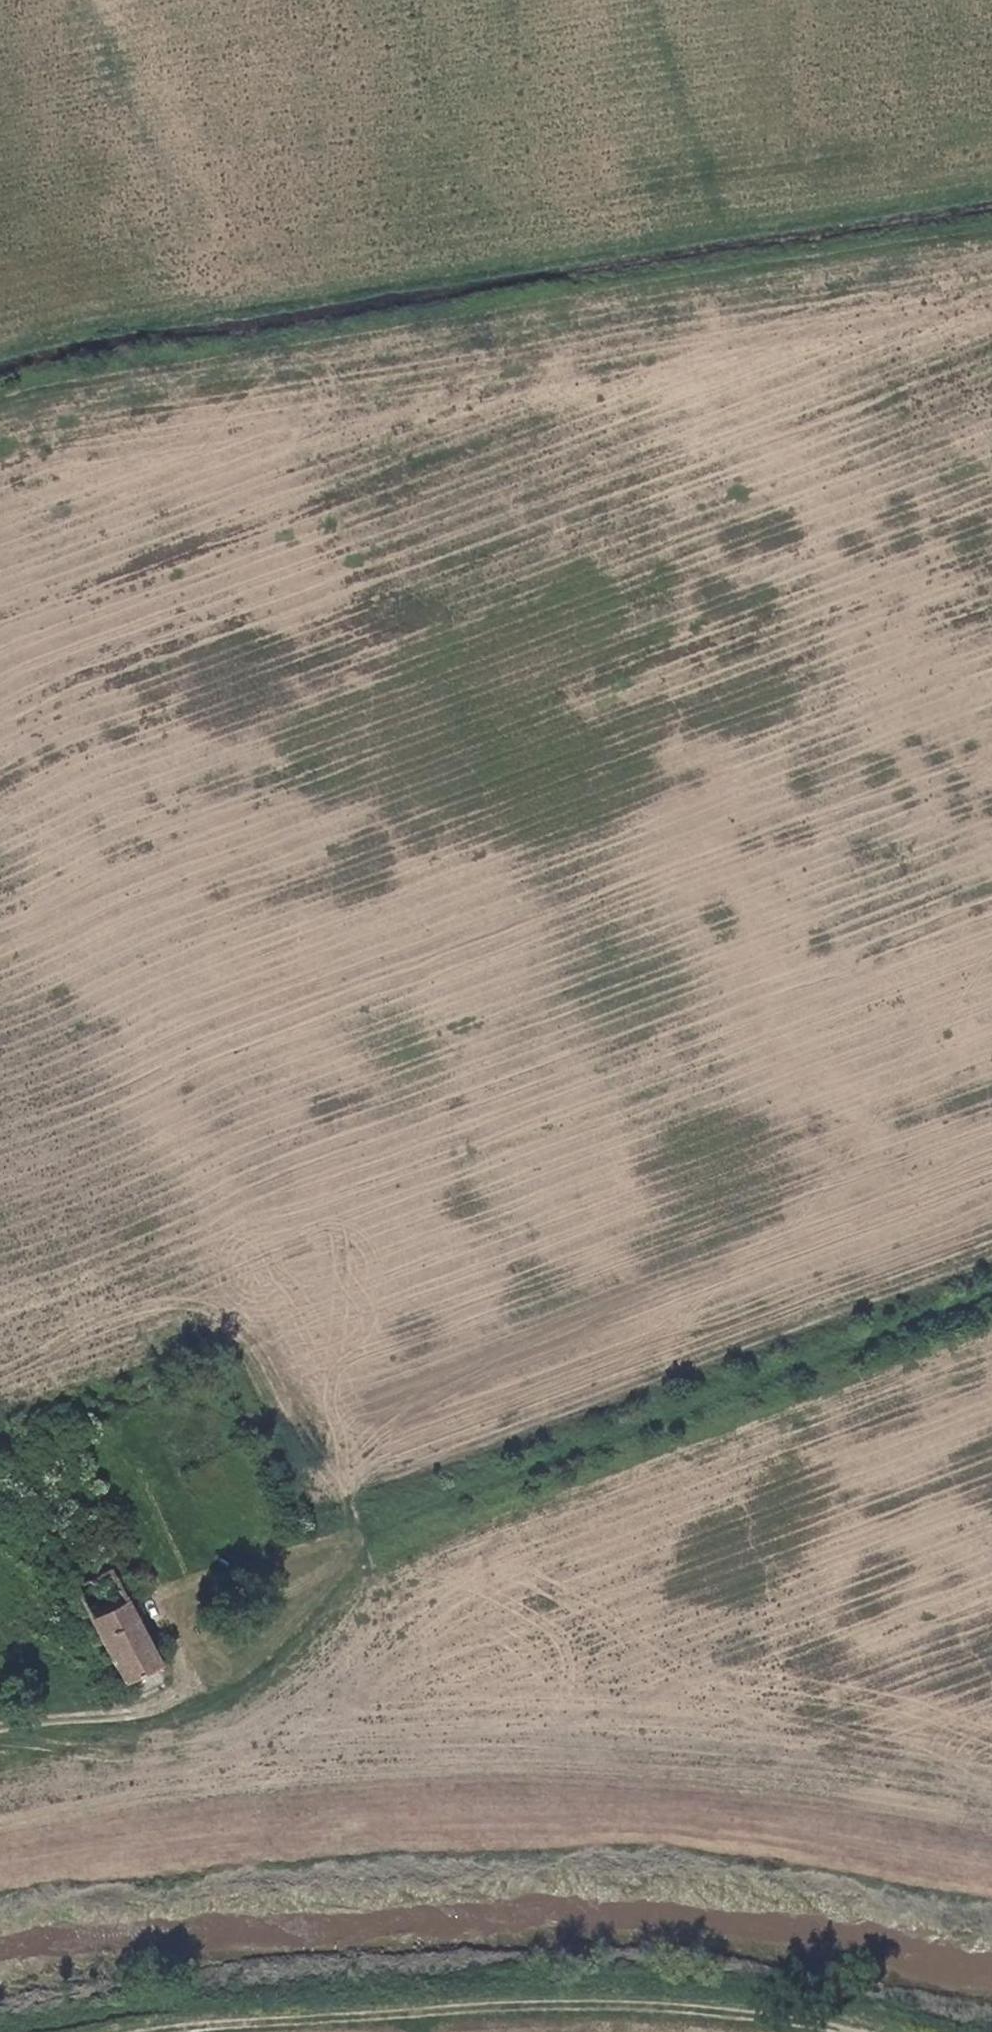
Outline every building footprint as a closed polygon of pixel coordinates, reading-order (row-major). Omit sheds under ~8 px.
[(177,1669),(52,1453),(0,1480),(0,1497),(31,1557),(45,1550),(126,1697),(177,1669)]
